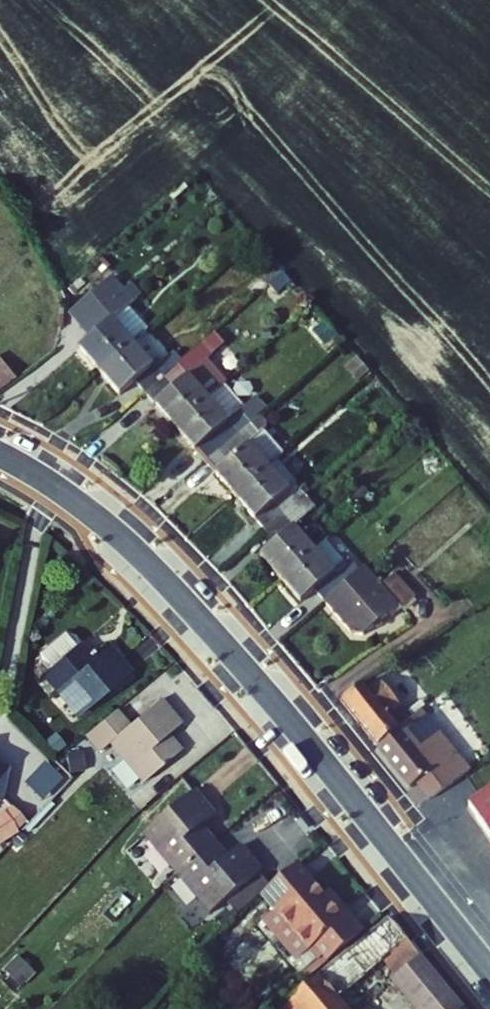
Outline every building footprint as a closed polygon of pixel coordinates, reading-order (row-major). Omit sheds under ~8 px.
[(79,304),(92,319),(130,282),(120,271),(79,304)] [(103,330),(90,342),(111,363),(147,329),(156,320),(134,298),(145,287),(135,276),(130,282),(92,319),(103,330)] [(147,329),(111,363),(131,385),(144,373),(156,386),(185,356),(192,350),(183,341),(171,354),(147,329)] [(185,356),(156,386),(185,419),(227,380),(230,376),(209,355),(196,368),(185,356)] [(23,379),(6,356),(0,361),(0,397),(23,379)] [(227,380),(185,419),(214,453),(268,403),(276,395),(266,384),(247,401),(227,380)] [(268,403),(214,453),(245,487),(284,450),(286,448),(265,425),(273,418),(273,409),(268,403)] [(284,450),(245,487),(275,522),(313,487),(303,476),(306,473),(284,450)] [(313,487),(275,522),(285,533),(269,548),(289,570),(320,542),(300,518),(323,498),(313,487)] [(331,532),(320,542),(289,570),(307,591),(320,580),(331,592),(365,563),(353,549),(350,552),(331,532)] [(371,557),(365,563),(331,592),(359,625),(370,625),(404,595),(406,598),(421,585),(400,562),(386,574),(371,557)] [(101,639),(85,616),(74,614),(49,629),(47,640),(52,648),(47,651),(77,693),(131,659),(114,633),(101,639)] [(346,691),(387,744),(419,717),(386,675),(369,685),(365,679),(346,691)] [(170,727),(185,717),(167,690),(133,713),(122,696),(90,717),(101,735),(113,727),(142,770),(181,744),(170,727)] [(424,775),(440,796),(483,767),(431,707),(419,717),(387,744),(417,782),(424,775)] [(14,758),(34,779),(49,765),(29,744),(14,758)] [(197,783),(147,819),(178,861),(215,835),(204,819),(216,810),(197,783)] [(489,830),(489,793),(473,805),(489,830)] [(24,830),(11,807),(0,814),(0,843),(24,830)] [(228,852),(215,835),(178,861),(208,901),(258,864),(241,842),(228,852)] [(299,865),(263,894),(275,909),(262,920),(293,959),(306,949),(324,971),(367,937),(349,915),(343,920),(299,865)] [(294,1008),(361,1008),(350,996),(418,935),(403,916),(294,1008)] [(350,996),(361,1008),(373,1008),(411,973),(442,1008),(473,1008),(476,1006),(418,935),(350,996)]
